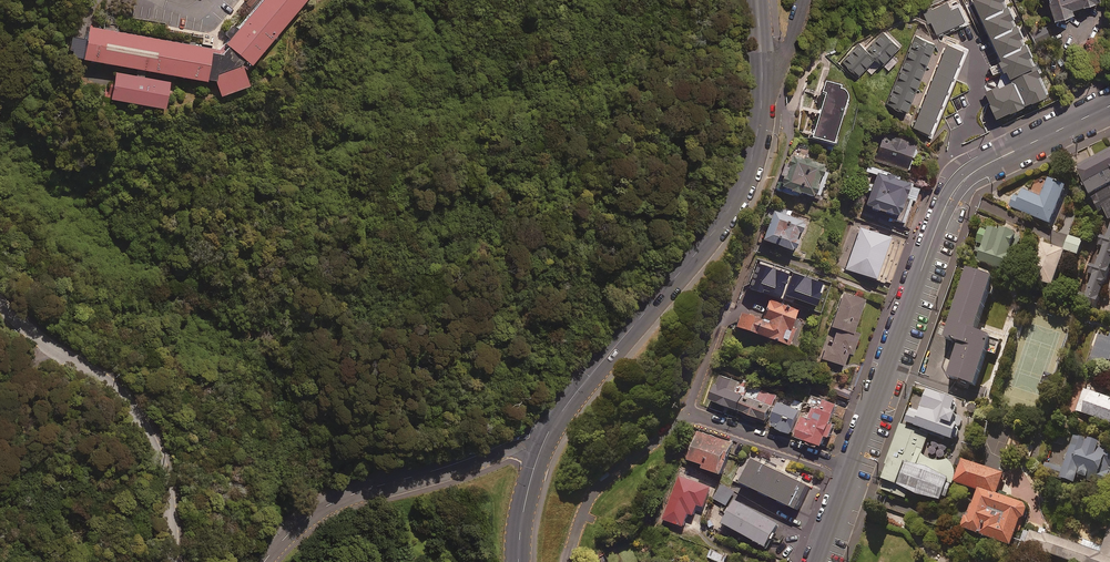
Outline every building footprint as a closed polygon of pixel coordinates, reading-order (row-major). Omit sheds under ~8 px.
[(210,48),(87,26),(81,60),(206,82),(206,79),(214,81),(219,96),(248,86),(240,63),(244,59),(250,65),(304,0),(261,0),(225,43),(227,45),(220,53),(210,51),(210,48)] [(1038,73),(1005,0),(977,0),(972,2),(1000,63),(989,67),(999,90),(1038,73)] [(1054,26),(1074,20),(1072,14),(1102,6),(1101,0),(1047,0),(1054,26)] [(951,11),(948,3),(926,12),(935,36),(966,25),(959,8),(951,11)] [(901,50),(884,33),(867,50),(860,43),(842,60),(860,78),(876,62),(883,68),(901,50)] [(936,44),(916,36),(888,103),(908,112),(936,44)] [(965,55),(947,48),(912,130),(930,137),(941,111),(965,55)] [(1038,73),(999,90),(986,96),(997,122),(1049,99),(1038,73)] [(170,84),(116,75),(111,102),(165,111),(170,84)] [(850,96),(825,88),(822,98),(826,100),(812,143),(833,149),(850,96)] [(914,143),(884,133),(875,159),(905,169),(914,143)] [(1087,193),(1109,182),(1109,148),(1074,166),(1087,193)] [(825,175),(793,163),(786,182),(781,180),(776,193),(814,206),(825,175)] [(873,171),(863,203),(894,213),(904,181),(873,171)] [(1065,185),(1047,177),(1039,196),(1022,188),(1017,198),(1013,197),(1009,205),(1049,222),(1065,185)] [(1099,245),(1080,294),(1097,301),(1109,268),(1109,187),(1090,197),(1098,212),(1103,210),(1108,220),(1103,234),(1100,233),(1096,244),(1099,245)] [(792,212),(787,210),(783,219),(774,215),(762,246),(794,259),(805,229),(788,222),(792,212)] [(1014,232),(990,224),(988,231),(981,228),(974,250),(979,252),(977,261),(1007,270),(1012,255),(1007,254),(1014,232)] [(891,237),(861,227),(846,268),(891,284),(905,245),(890,239),(891,237)] [(1082,239),(1068,235),(1064,250),(1077,254),(1082,239)] [(1064,249),(1040,241),(1028,277),(1051,285),(1064,249)] [(991,275),(966,267),(943,336),(957,340),(946,374),(973,383),(984,351),(995,354),(999,341),(989,338),(990,334),(973,329),(991,275)] [(762,277),(758,287),(769,291),(770,288),(776,291),(779,283),(762,277)] [(863,299),(843,291),(830,326),(835,328),(830,344),(825,342),(820,356),(841,364),(846,351),(850,353),(857,332),(852,330),(863,299)] [(795,307),(767,297),(759,318),(741,311),(736,325),(789,344),(794,330),(787,328),(795,307)] [(1108,337),(1097,334),(1089,360),(1103,365),(1104,359),(1109,360),(1109,332),(1108,337)] [(738,381),(718,373),(709,396),(736,407),(742,393),(735,390),(738,381)] [(776,395),(749,386),(741,409),(768,418),(776,395)] [(954,397),(926,387),(923,396),(915,393),(905,421),(950,438),(956,421),(951,420),(955,410),(950,408),(954,397)] [(1084,388),(1076,410),(1109,422),(1109,397),(1084,388)] [(822,444),(825,434),(830,435),(835,422),(830,420),(836,402),(821,397),(819,402),(808,399),(796,434),(808,439),(807,441),(817,444),(817,442),(822,444)] [(803,403),(795,400),(793,406),(779,400),(769,422),(791,432),(803,403)] [(927,434),(899,424),(877,488),(904,497),(907,489),(938,500),(945,481),(950,483),(951,478),(916,466),(927,434)] [(732,441),(697,429),(687,457),(703,462),(702,465),(721,472),(732,441)] [(1071,434),(1065,464),(1044,459),(1041,473),(1085,483),(1086,480),(1109,486),(1109,447),(1098,444),(1099,440),(1071,434)] [(810,481),(753,455),(747,466),(742,463),(736,477),(798,506),(810,481)] [(995,492),(1003,473),(961,458),(953,480),(977,489),(972,502),(970,502),(961,527),(1009,544),(1019,518),(1022,516),(1025,514),(1026,508),(1024,503),(995,492)] [(711,486),(678,475),(663,518),(684,526),(689,513),(694,514),(698,504),(704,506),(711,486)] [(734,491),(721,485),(714,498),(727,505),(734,491)] [(779,522),(736,499),(724,521),(767,545),(779,522)] [(1101,553),(1044,533),(1046,529),(1040,527),(1038,532),(1025,527),(1019,546),(1044,554),(1045,552),(1074,561),(1109,561),(1109,527),(1101,553)] [(711,549),(708,557),(719,561),(725,561),(727,556),(711,549)]
